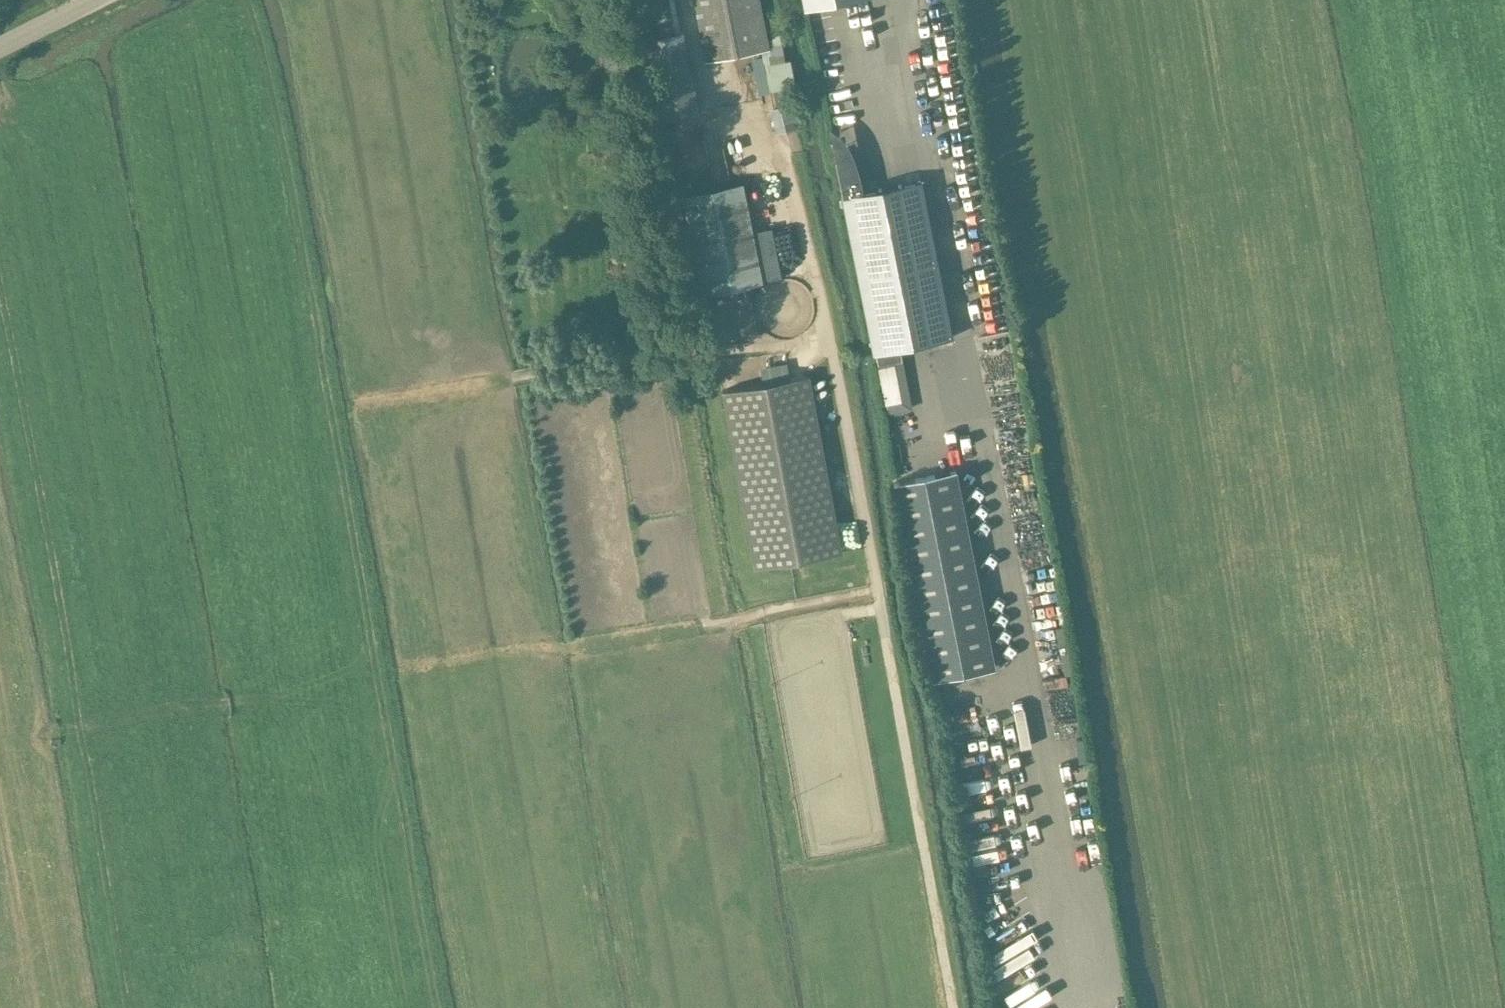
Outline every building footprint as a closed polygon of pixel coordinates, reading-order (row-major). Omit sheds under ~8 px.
[(648,37),(681,30),(675,0),(641,0),(648,37)] [(706,62),(770,49),(760,0),(693,0),(706,62)] [(846,0),(803,0),(805,9),(846,0)] [(682,30),(681,30),(648,37),(645,38),(661,118),(699,110),(682,30)] [(835,159),(842,196),(841,196),(872,354),(875,353),(899,348),(953,338),(922,179),(864,191),(860,175),(851,150),(847,143),(842,137),(836,131),(829,127),(835,158),(835,159)] [(761,282),(742,182),(682,194),(702,294),(761,282)] [(753,230),(761,277),(776,274),(767,227),(753,230)] [(901,401),(893,362),(901,360),(899,348),(875,353),(877,365),(884,404),(901,401)] [(843,552),(810,376),(721,392),(754,569),(843,552)] [(895,483),(933,680),(995,668),(958,471),(895,483)]
